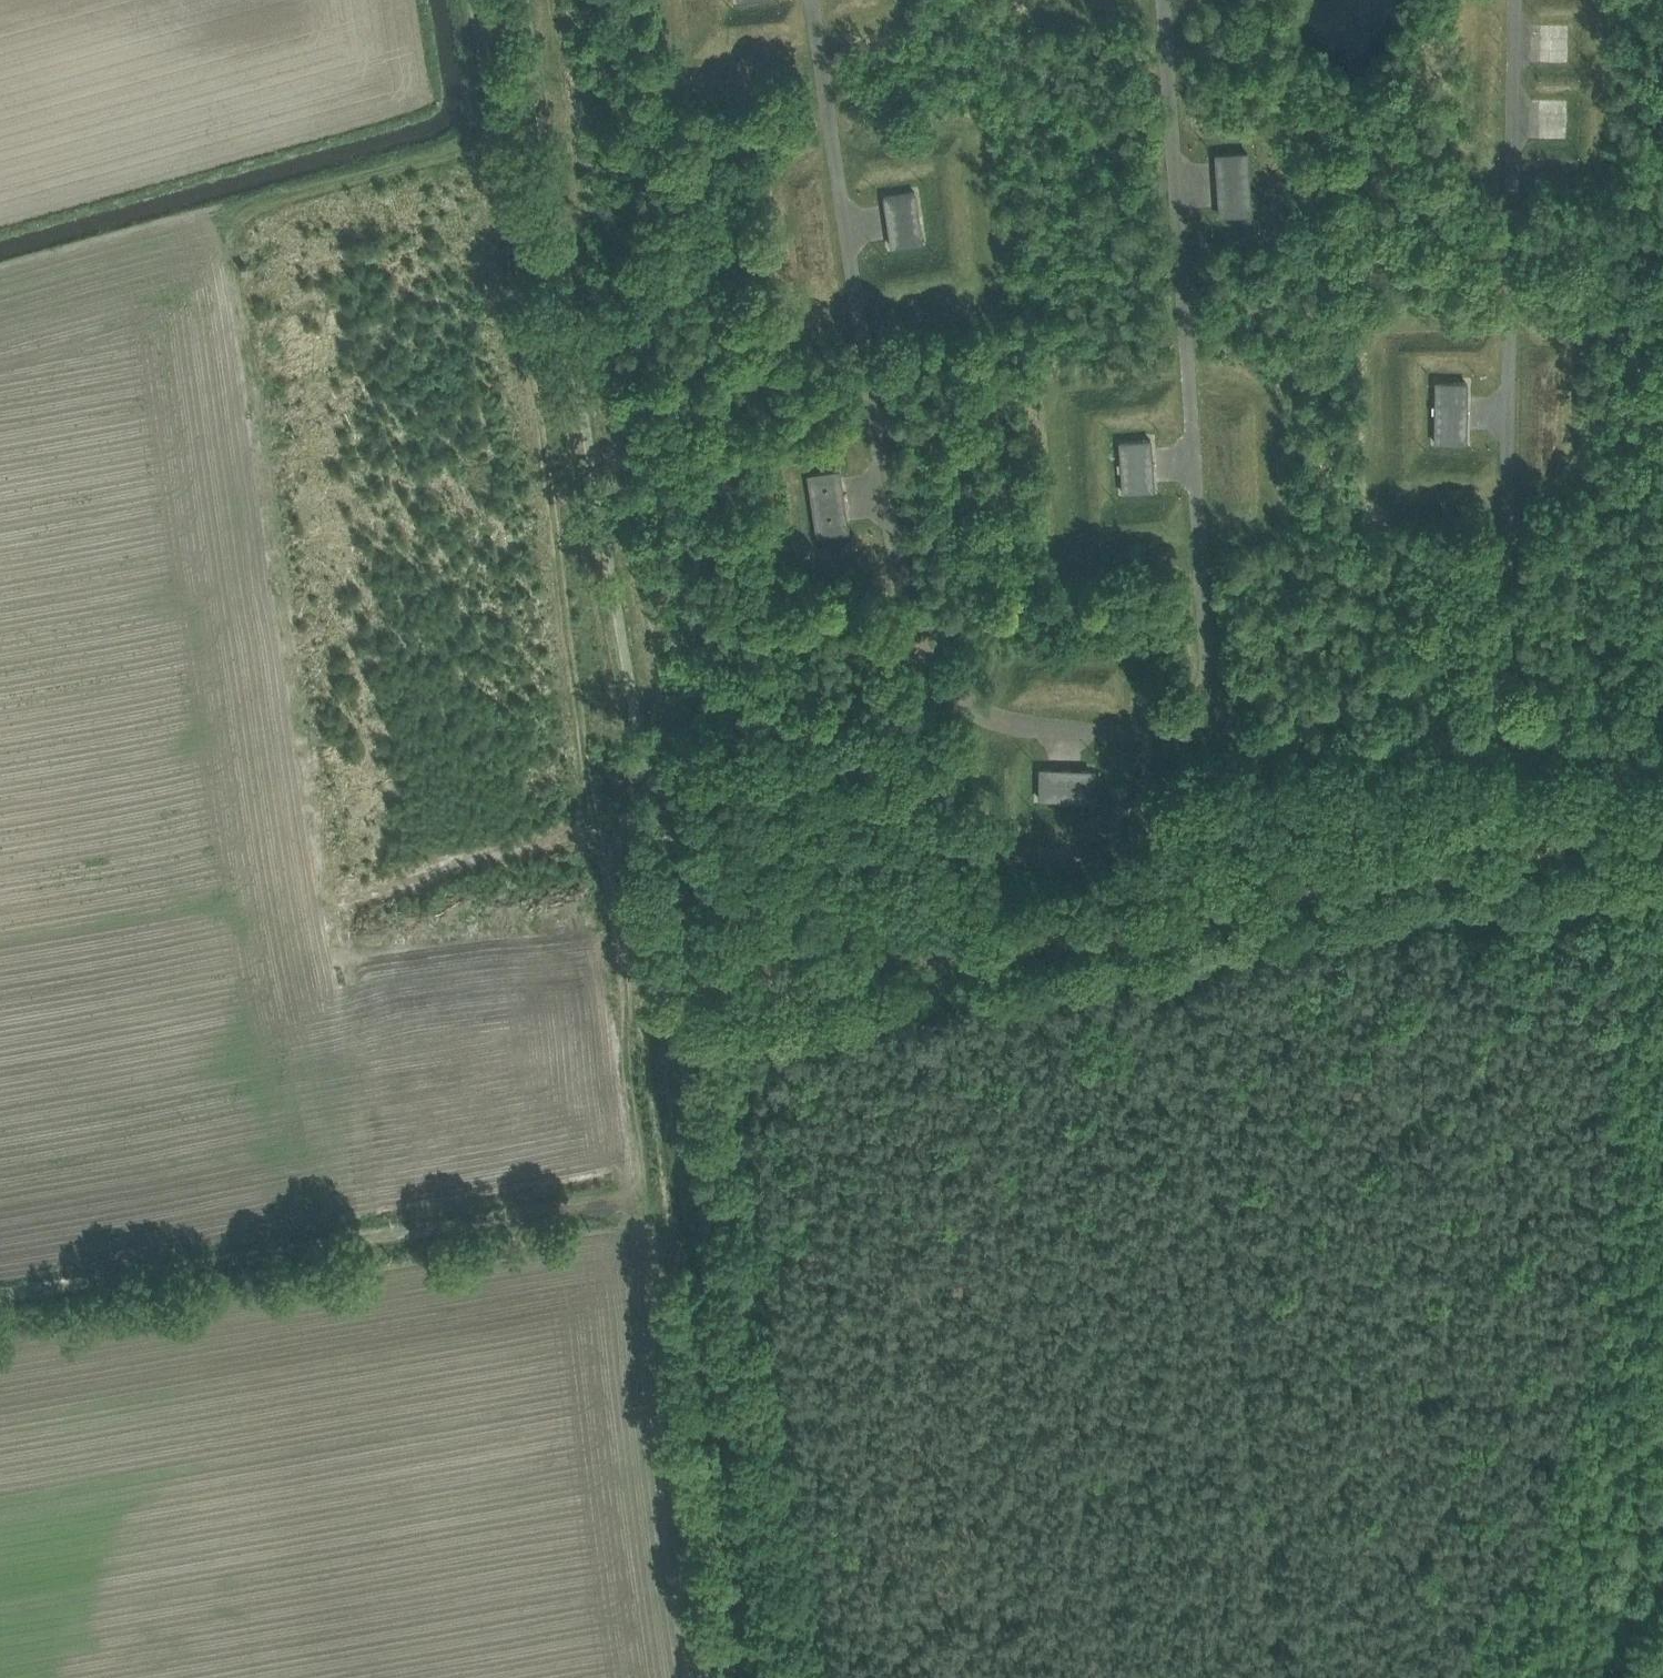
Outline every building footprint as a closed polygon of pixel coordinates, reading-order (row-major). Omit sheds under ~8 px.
[(1217,154),(1220,203),(1221,215),(1252,213),(1248,152),(1217,154)] [(886,196),(890,227),(893,247),(923,242),(916,192),(886,196)] [(1467,443),(1467,429),(1468,383),(1437,382),(1436,443),(1467,443)] [(1155,491),(1154,479),(1152,440),(1121,442),(1124,493),(1155,491)] [(849,530),(848,520),(840,469),(809,474),(818,534),(849,530)] [(1092,770),(1081,770),(1041,769),(1041,799),(1091,800),(1092,770)]
